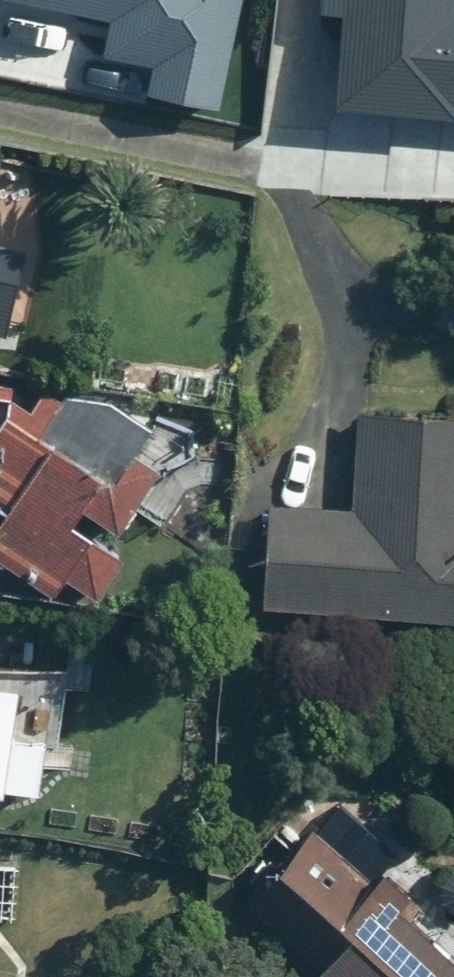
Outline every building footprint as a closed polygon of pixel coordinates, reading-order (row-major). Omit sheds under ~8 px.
[(243,0),(106,0),(107,22),(168,19),(170,51),(222,67),(243,0)] [(341,103),(453,110),(453,0),(348,0),(341,103)] [(101,607),(128,565),(75,530),(105,484),(118,492),(97,523),(123,540),(166,475),(137,457),(150,437),(81,392),(71,407),(45,390),(10,443),(40,463),(0,524),(0,556),(64,598),(71,587),(101,607)] [(13,400),(0,399),(0,492),(4,492),(13,400)] [(269,501),(262,607),(453,621),(453,416),(356,409),(349,507),(269,501)] [(0,684),(0,796),(5,796),(21,687),(0,684)] [(302,829),(241,901),(330,976),(453,976),(453,958),(302,829)]
